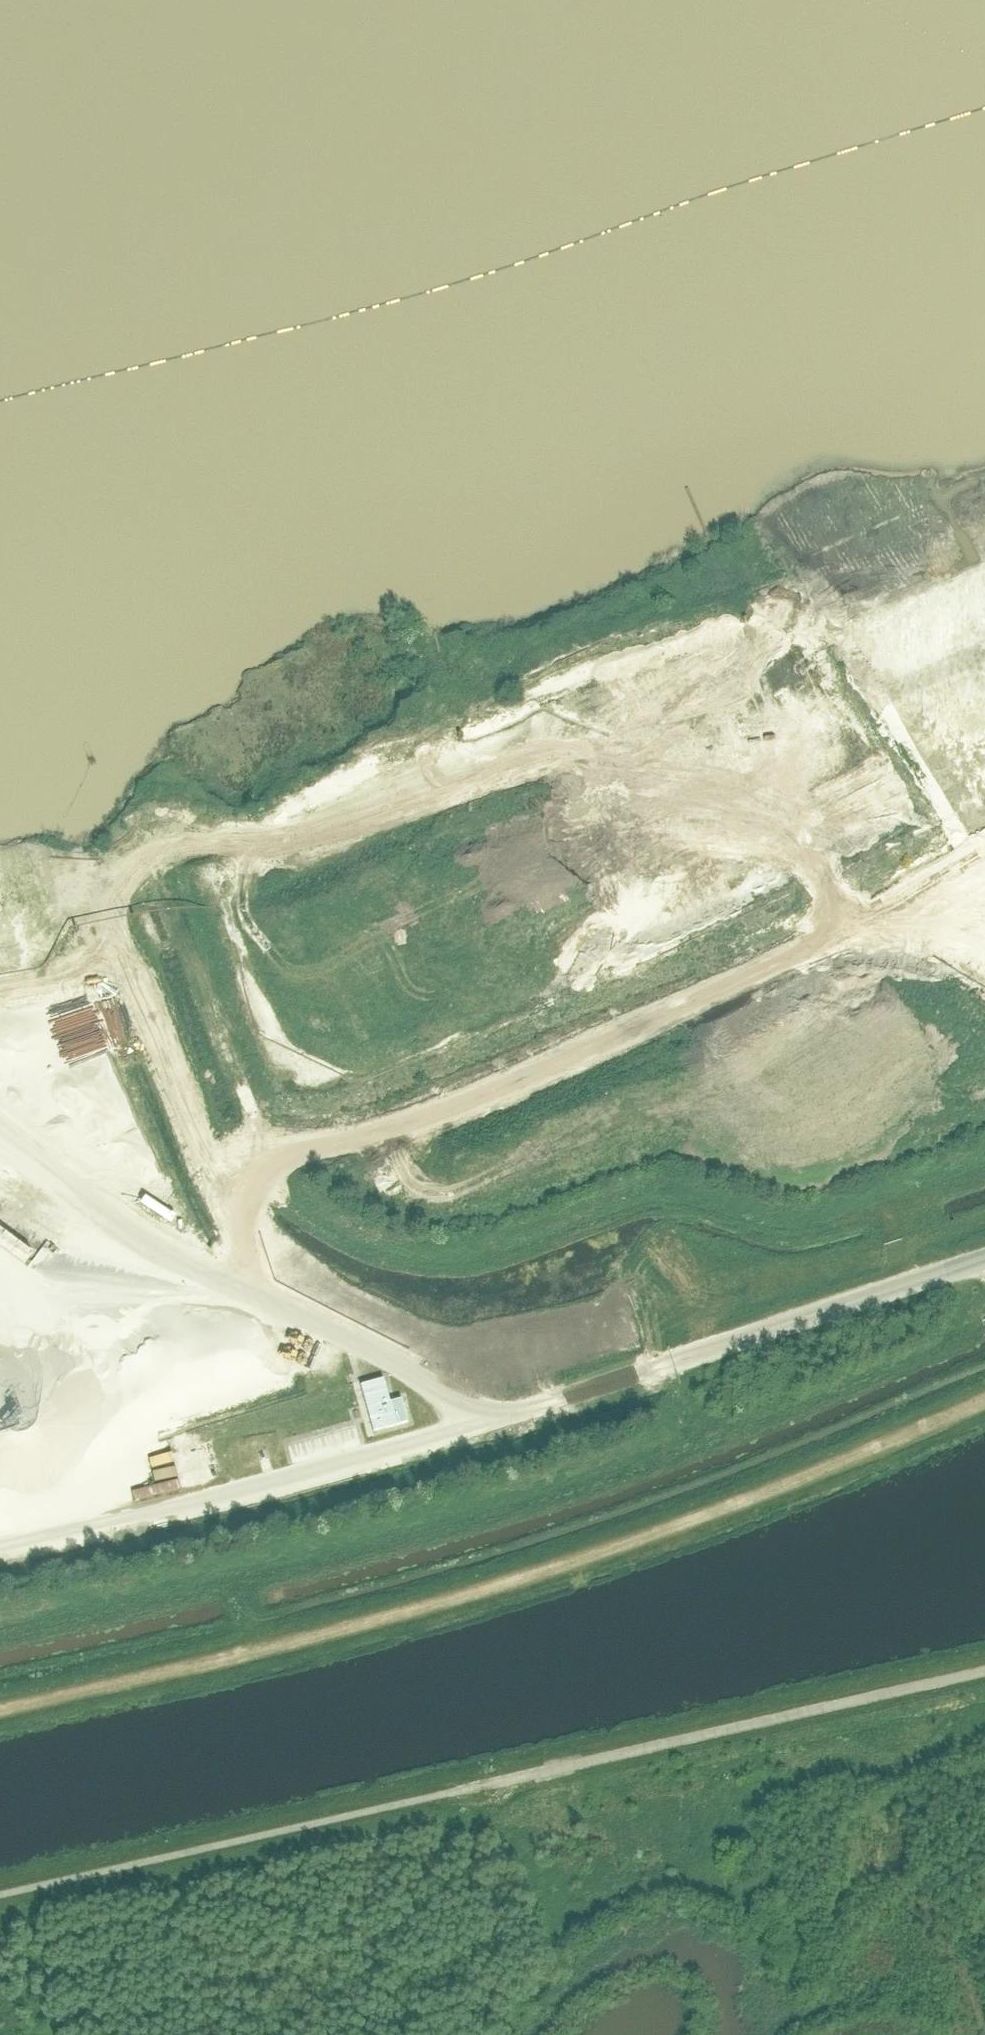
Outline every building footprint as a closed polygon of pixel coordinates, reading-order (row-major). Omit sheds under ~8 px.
[(397,1424),(384,1378),(360,1385),(373,1431),(397,1424)] [(153,1451),(158,1480),(134,1484),(137,1501),(184,1492),(176,1447),(153,1451)]
